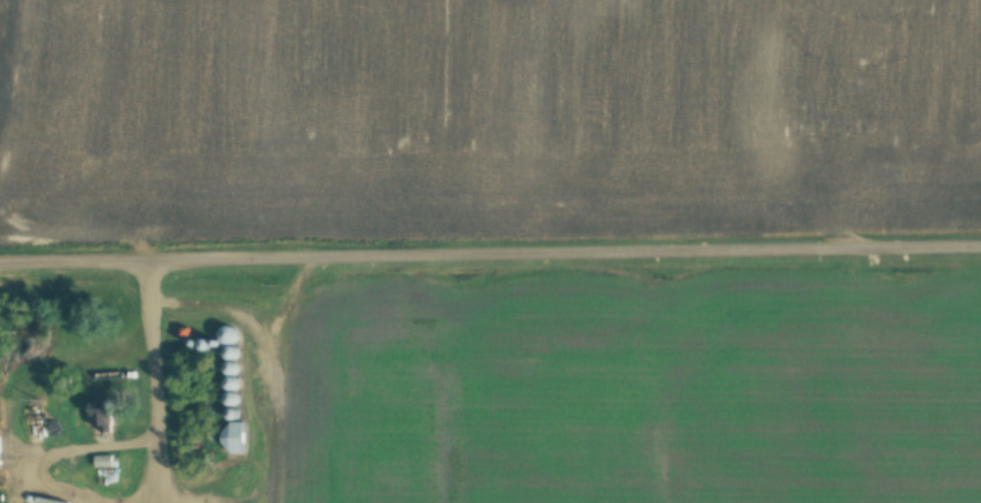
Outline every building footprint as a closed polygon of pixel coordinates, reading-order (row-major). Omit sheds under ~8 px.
[(244,421),(225,421),(225,454),(244,454),(244,421)] [(95,455),(95,467),(113,467),(113,455),(95,455)]
